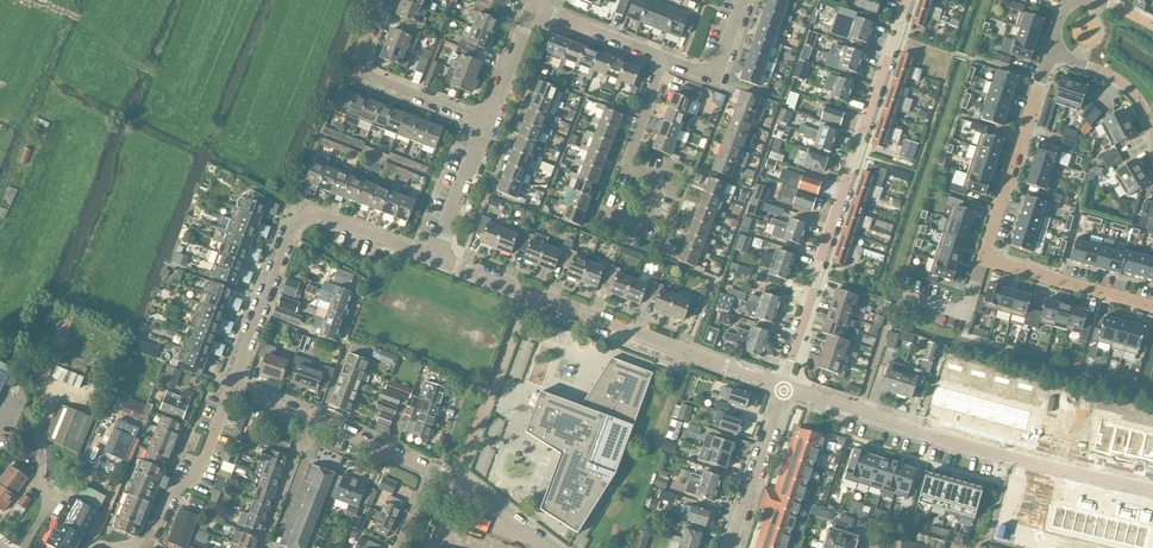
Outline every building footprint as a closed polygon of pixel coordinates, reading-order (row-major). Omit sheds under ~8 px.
[(403,1),(423,9),(426,0),(432,3),(433,0),(403,0),(403,1)] [(475,4),(491,10),(494,4),(504,8),(507,0),(476,0),(475,4)] [(622,16),(629,0),(620,0),(615,13),(622,16)] [(639,24),(648,0),(633,0),(626,18),(639,24)] [(648,0),(639,24),(652,29),(662,5),(648,0)] [(769,0),(764,14),(781,20),(790,23),(792,18),(783,15),(786,6),(769,0)] [(786,6),(795,9),(797,4),(788,1),(788,0),(769,0),(786,6)] [(876,12),(880,0),(861,0),(859,6),(876,12)] [(918,8),(941,16),(941,15),(943,10),(932,6),(934,0),(920,0),(920,1),(918,8)] [(407,19),(405,26),(421,32),(426,19),(420,16),(423,9),(403,1),(397,16),(407,19)] [(1020,12),(1016,26),(1039,34),(1044,20),(1023,13),(1025,6),(1009,1),(1007,8),(1020,12)] [(476,20),(473,28),(493,36),(498,22),(488,18),(491,10),(475,4),(469,18),(476,20)] [(662,5),(652,29),(666,34),(675,11),(662,5)] [(915,16),(912,24),(925,28),(928,18),(939,21),(941,16),(918,8),(915,16)] [(675,11),(666,34),(679,39),(688,16),(675,11)] [(824,17),(871,32),(874,22),(855,16),(854,21),(825,12),(824,17)] [(954,13),(952,19),(960,22),(962,16),(954,13)] [(759,28),(777,34),(785,37),(787,31),(778,28),(781,20),(764,14),(759,28)] [(822,22),(850,31),(849,36),(867,42),(871,32),(824,17),(822,22)] [(960,22),(952,19),(951,19),(949,25),(959,28),(960,22)] [(832,36),(834,28),(823,25),(820,32),(832,36)] [(392,29),(386,44),(406,51),(409,43),(416,46),(421,32),(405,26),(402,33),(392,29)] [(1012,39),(1012,40),(1035,47),(1039,34),(1016,26),(1016,27),(1020,28),(1016,41),(1012,39)] [(463,33),(458,47),(474,53),(477,46),(487,50),(493,36),(473,28),(470,36),(463,33)] [(759,28),(754,42),(772,48),(780,51),(782,45),(774,42),(777,34),(759,28)] [(809,31),(805,44),(813,48),(818,34),(809,31)] [(549,41),(545,52),(548,53),(545,62),(549,63),(551,57),(561,61),(562,58),(569,41),(552,35),(549,41)] [(1030,61),(1035,47),(1012,40),(1007,53),(1012,54),(1011,55),(1030,61)] [(569,41),(562,58),(558,67),(563,69),(566,60),(576,63),(582,46),(569,41)] [(749,56),(767,62),(775,65),(777,59),(769,56),(772,48),(754,42),(749,56)] [(830,52),(861,62),(864,52),(837,43),(836,49),(832,47),(830,52)] [(403,59),(406,51),(386,44),(381,58),(407,68),(410,62),(403,59)] [(804,45),(799,59),(808,62),(813,48),(804,45)] [(582,46),(576,63),(572,72),(577,74),(580,65),(590,69),(597,52),(582,46)] [(459,63),(456,70),(456,71),(476,78),(482,64),(472,60),(474,53),(458,47),(452,60),(459,63)] [(424,49),(421,57),(429,60),(432,52),(424,49)] [(788,58),(794,60),(797,53),(790,51),(788,58)] [(597,52),(590,69),(586,78),(590,79),(594,71),(603,74),(610,57),(597,52)] [(858,72),(861,62),(830,52),(828,57),(841,61),(839,66),(858,72)] [(900,61),(898,68),(921,76),(922,70),(911,66),(911,65),(914,56),(903,52),(900,61)] [(1011,58),(995,53),(993,60),(1009,65),(1011,58)] [(745,69),(762,75),(771,78),(772,73),(764,70),(767,62),(749,56),(745,69)] [(423,74),(428,60),(421,57),(416,72),(423,74)] [(610,57),(603,74),(600,83),(604,85),(607,76),(617,80),(623,62),(610,57)] [(810,64),(799,60),(793,77),(804,81),(810,64)] [(428,76),(423,86),(431,89),(435,79),(441,65),(434,62),(428,76)] [(623,62),(617,80),(613,88),(618,90),(621,82),(633,87),(640,69),(623,62)] [(970,67),(965,82),(970,83),(975,69),(970,67)] [(470,93),(476,78),(456,71),(456,70),(450,68),(444,82),(470,93)] [(895,76),(893,83),(905,87),(908,78),(919,81),(921,76),(898,68),(895,76)] [(759,84),(762,75),(745,69),(741,80),(759,86),(757,90),(766,92),(768,87),(759,84)] [(924,76),(934,79),(937,73),(926,69),(924,76)] [(995,70),(991,82),(1014,90),(1018,77),(995,70)] [(829,80),(828,84),(851,92),(855,82),(837,76),(835,82),(829,80)] [(1061,77),(1052,103),(1066,107),(1074,81),(1061,77)] [(789,89),(791,90),(797,92),(802,81),(795,78),(793,78),(789,89)] [(930,86),(938,88),(940,82),(932,79),(930,86)] [(554,102),(553,105),(562,108),(564,103),(555,100),(559,88),(540,81),(535,94),(554,102)] [(1074,81),(1066,107),(1076,111),(1077,108),(1080,109),(1088,86),(1074,81)] [(991,82),(987,94),(1010,102),(1014,90),(991,82)] [(890,91),(888,99),(911,106),(912,100),(902,97),(905,87),(893,83),(890,91)] [(848,102),(851,92),(828,84),(826,88),(833,90),(831,96),(848,102)] [(681,86),(677,95),(698,102),(701,93),(681,86)] [(342,89),(334,110),(347,115),(355,94),(342,89)] [(600,92),(598,98),(597,98),(607,102),(609,95),(600,92)] [(741,92),(736,106),(762,116),(765,109),(758,107),(761,100),(741,92)] [(790,92),(786,104),(789,105),(788,110),(794,112),(799,95),(790,92)] [(674,93),(669,108),(686,114),(685,116),(691,118),(694,119),(696,115),(687,112),(691,101),(697,103),(698,102),(677,95),(674,93)] [(971,95),(966,93),(961,108),(966,109),(971,95)] [(355,94),(347,115),(345,122),(357,126),(359,120),(367,99),(355,94)] [(535,94),(530,108),(549,116),(548,118),(557,122),(559,117),(549,113),(553,105),(554,102),(535,94)] [(987,94),(983,106),(1006,114),(1010,102),(987,94)] [(367,99),(359,120),(372,125),(380,104),(367,99)] [(885,106),(883,113),(895,118),(898,108),(909,112),(911,106),(888,99),(885,106)] [(604,111),(600,120),(599,123),(617,130),(622,115),(605,108),(606,106),(597,102),(595,107),(604,111)] [(380,104),(372,125),(385,130),(393,109),(380,104)] [(1091,104),(1080,116),(1091,126),(1101,113),(1096,108),(1091,104)] [(736,106),(731,119),(751,126),(753,120),(760,122),(762,116),(736,106)] [(840,125),(845,112),(826,106),(826,108),(821,106),(818,114),(823,116),(822,119),(840,125)] [(983,106),(979,119),(1002,127),(1006,114),(983,106)] [(530,108),(524,122),(544,129),(542,132),(552,136),(553,131),(544,127),(548,118),(549,116),(530,108)] [(669,108),(664,121),(681,127),(680,129),(689,133),(690,129),(688,128),(691,118),(685,116),(686,114),(669,108)] [(782,108),(778,121),(788,124),(792,112),(782,108)] [(393,109),(385,130),(397,135),(405,114),(393,109)] [(1103,123),(1100,124),(1105,134),(1130,122),(1123,109),(1101,120),(1103,123)] [(1044,110),(1039,127),(1047,130),(1052,112),(1044,110)] [(880,121),(878,129),(901,136),(903,130),(892,127),(895,118),(883,113),(880,121)] [(405,114),(397,135),(410,140),(418,119),(405,114)] [(599,124),(595,134),(594,137),(611,144),(617,130),(599,123),(600,120),(592,117),(590,121),(599,124)] [(418,119),(410,140),(422,145),(431,124),(418,119)] [(731,119),(727,132),(753,141),(755,135),(749,133),(751,126),(731,119)] [(660,129),(658,135),(676,141),(675,144),(683,147),(685,143),(676,140),(680,129),(681,127),(664,121),(663,122),(661,121),(659,122),(658,127),(658,129),(660,129)] [(538,143),(537,145),(546,149),(548,144),(539,141),(542,132),(544,129),(524,122),(519,135),(538,143)] [(980,133),(976,147),(999,154),(1003,141),(1004,140),(985,134),(987,128),(972,122),(969,129),(980,133)] [(1130,122),(1105,134),(1111,144),(1113,143),(1114,146),(1136,135),(1130,122)] [(431,124),(422,145),(436,150),(444,129),(431,124)] [(772,137),(774,138),(786,141),(789,132),(784,131),(785,127),(776,125),(772,137)] [(806,131),(835,141),(838,130),(821,125),(820,131),(807,127),(806,131)] [(327,128),(325,134),(338,139),(340,133),(331,129),(327,128)] [(702,135),(709,137),(711,131),(704,129),(702,135)] [(875,137),(872,144),(885,148),(888,138),(899,142),(901,136),(878,129),(875,137)] [(593,138),(590,147),(589,150),(606,157),(611,144),(594,137),(595,134),(586,130),(585,135),(593,138)] [(832,151),(835,141),(806,131),(804,136),(816,139),(815,145),(832,151)] [(727,132),(722,144),(742,152),(744,145),(750,148),(753,141),(727,132)] [(340,133),(338,139),(350,144),(353,138),(340,133)] [(572,134),(569,142),(576,145),(579,137),(572,134)] [(519,135),(514,150),(533,157),(532,160),(541,163),(543,158),(534,155),(537,145),(538,143),(519,135)] [(658,135),(653,149),(670,156),(669,159),(678,162),(680,157),(671,153),(675,144),(676,141),(658,135)] [(1034,157),(1035,157),(1058,164),(1062,150),(1073,154),(1077,140),(1062,135),(1057,148),(1040,143),(1040,142),(1039,142),(1034,157)] [(323,138),(321,144),(334,149),(336,143),(323,138)] [(350,144),(362,149),(364,149),(365,145),(366,143),(353,138),(350,144)] [(905,140),(899,156),(912,161),(918,144),(909,141),(905,140)] [(336,143),(334,149),(346,154),(349,148),(336,143)] [(588,152),(584,162),(583,165),(601,171),(606,157),(589,150),(590,147),(581,144),(579,149),(588,152)] [(717,157),(743,167),(744,167),(749,154),(742,152),(722,144),(717,157)] [(362,149),(362,151),(375,156),(377,150),(365,145),(364,149),(362,149)] [(976,147),(972,160),(994,168),(999,154),(976,147)] [(19,162),(25,165),(30,150),(24,148),(19,162)] [(349,148),(346,154),(359,159),(360,157),(361,153),(349,148)] [(1107,169),(1122,162),(1116,149),(1101,156),(1107,169)] [(377,150),(375,156),(385,160),(386,158),(388,158),(389,155),(377,150)] [(527,170),(526,173),(536,177),(538,172),(528,168),(532,160),(533,157),(514,150),(509,163),(527,170)] [(823,171),(828,156),(809,150),(808,153),(799,150),(796,156),(806,160),(804,165),(823,171)] [(361,153),(360,157),(373,161),(375,156),(362,151),(361,153)] [(768,158),(782,163),(784,156),(771,151),(768,158)] [(389,155),(388,158),(401,163),(403,157),(390,152),(389,155)] [(375,156),(373,161),(385,166),(386,163),(384,162),(385,160),(375,156)] [(403,157),(401,163),(413,168),(416,162),(403,157)] [(741,174),(743,167),(717,157),(712,171),(732,178),(734,171),(741,174)] [(1035,157),(1031,170),(1054,178),(1058,164),(1035,157)] [(583,166),(579,175),(578,178),(595,185),(601,171),(583,165),(584,162),(576,158),(574,163),(583,166)] [(768,159),(765,168),(773,171),(777,163),(768,159)] [(1116,174),(1114,176),(1119,185),(1143,171),(1135,159),(1114,172),(1116,174)] [(972,160),(967,174),(990,181),(994,168),(972,160)] [(314,162),(306,183),(319,188),(327,167),(314,162)] [(416,162),(413,168),(427,173),(429,168),(416,162)] [(384,169),(397,174),(399,168),(386,163),(385,166),(384,169)] [(509,163),(503,177),(522,184),(521,187),(530,190),(532,186),(523,182),(526,173),(527,170),(509,163)] [(327,167),(319,188),(331,193),(340,172),(327,167)] [(399,168),(397,174),(409,178),(412,173),(399,168)] [(782,169),(778,182),(783,184),(782,186),(798,192),(799,187),(801,188),(818,193),(822,181),(803,175),(803,176),(801,176),(798,175),(794,173),(782,169)] [(1049,192),(1054,178),(1031,170),(1026,183),(1026,184),(1047,191),(1045,198),(1061,203),(1063,196),(1049,192)] [(863,171),(858,187),(881,194),(883,188),(872,185),(872,183),(875,175),(864,171),(863,171)] [(1143,171),(1119,185),(1125,195),(1127,193),(1129,196),(1150,184),(1143,171)] [(340,172),(331,193),(344,197),(352,177),(340,172)] [(574,189),(573,192),(590,198),(595,185),(578,178),(579,175),(571,172),(569,176),(577,180),(574,189)] [(412,173),(409,178),(419,182),(421,176),(412,173)] [(990,181),(967,174),(963,188),(951,184),(949,191),(965,196),(967,189),(985,195),(986,196),(990,181)] [(352,177),(344,197),(357,202),(365,181),(352,177)] [(521,187),(522,184),(503,177),(498,191),(517,199),(516,201),(525,204),(527,199),(518,196),(521,187)] [(710,178),(704,192),(721,198),(720,201),(730,204),(732,197),(723,193),(727,184),(710,178)] [(365,181),(357,202),(369,207),(377,186),(365,181)] [(757,184),(747,213),(761,218),(771,189),(757,184)] [(572,193),(569,202),(568,205),(585,212),(590,198),(573,192),(574,189),(565,185),(563,190),(572,193)] [(17,190),(8,186),(0,206),(0,218),(4,220),(17,190)] [(377,186),(369,207),(382,212),(390,191),(377,186)] [(781,190),(777,200),(788,204),(793,206),(794,204),(801,207),(812,210),(816,197),(801,193),(798,192),(782,186),(781,190)] [(856,194),(853,202),(865,206),(869,196),(879,200),(881,194),(858,187),(856,194)] [(236,208),(262,217),(264,211),(267,210),(268,212),(275,215),(279,206),(250,189),(247,198),(241,196),(241,197),(238,199),(236,204),(237,208),(236,208)] [(390,191),(382,212),(395,217),(403,196),(390,191)] [(704,192),(699,206),(716,212),(715,214),(724,218),(726,214),(717,210),(720,201),(721,198),(704,192)] [(403,196),(395,217),(408,222),(416,201),(403,196)] [(952,205),(947,219),(970,226),(974,213),(975,213),(975,212),(961,208),(964,201),(948,196),(946,203),(952,205)] [(1026,196),(1022,209),(1045,216),(1049,204),(1027,196),(1026,196)] [(579,226),(585,212),(568,205),(569,202),(560,199),(558,204),(567,207),(562,220),(579,226)] [(1141,216),(1152,219),(1152,202),(1146,200),(1141,216)] [(851,209),(848,217),(871,224),(873,219),(862,215),(865,206),(853,202),(851,209)] [(699,206),(694,220),(710,226),(710,228),(719,232),(721,227),(711,224),(715,214),(716,212),(699,206)] [(232,219),(268,233),(270,228),(263,226),(261,226),(259,223),(262,217),(236,208),(237,208),(234,211),(232,215),(233,219),(232,219)] [(1022,209),(1018,221),(1041,228),(1045,216),(1022,209)] [(481,243),(495,248),(503,229),(490,224),(492,220),(483,216),(476,233),(484,236),(481,243)] [(845,225),(843,232),(856,236),(859,227),(869,230),(871,224),(848,217),(845,225)] [(801,233),(804,234),(807,224),(790,218),(788,224),(777,220),(771,219),(770,223),(775,225),(801,233)] [(228,230),(228,231),(253,240),(255,234),(258,233),(259,235),(267,237),(268,233),(232,219),(232,220),(229,222),(228,227),(228,230)] [(947,219),(943,232),(966,240),(970,226),(947,219)] [(694,220),(688,234),(705,240),(704,242),(714,246),(716,241),(706,237),(710,228),(710,226),(694,220)] [(1018,221),(1014,233),(1037,240),(1041,228),(1018,221)] [(742,224),(740,231),(741,231),(742,232),(747,233),(749,226),(742,224)] [(800,245),(804,234),(801,233),(775,225),(774,229),(785,233),(783,239),(800,245)] [(749,228),(747,235),(761,240),(763,233),(749,228)] [(503,229),(495,248),(510,254),(513,247),(520,250),(526,233),(520,230),(518,235),(503,229)] [(223,242),(260,256),(261,251),(254,248),(252,249),(250,246),(253,240),(228,231),(225,233),(223,238),(224,242),(223,242)] [(526,233),(520,250),(526,253),(524,260),(539,265),(546,246),(550,238),(535,232),(533,236),(526,233)] [(840,240),(838,247),(861,255),(883,262),(885,256),(863,249),(853,245),(856,236),(843,232),(840,240)] [(943,232),(938,246),(961,254),(966,240),(943,232)] [(1014,233),(1010,246),(1033,253),(1037,240),(1014,233)] [(688,234),(683,248),(700,254),(699,256),(708,260),(710,255),(701,251),(704,242),(705,240),(688,234)] [(741,235),(736,250),(746,253),(751,239),(741,235)] [(1076,237),(1070,261),(1083,264),(1089,241),(1076,237)] [(1062,240),(1057,255),(1062,256),(1067,242),(1062,240)] [(1089,241),(1083,264),(1095,268),(1102,244),(1089,241)] [(219,253),(244,263),(246,257),(249,255),(250,257),(258,260),(260,256),(223,242),(224,242),(221,245),(219,249),(220,253),(219,253)] [(1102,244),(1095,268),(1107,271),(1114,248),(1102,244)] [(546,246),(539,265),(553,271),(556,264),(563,267),(569,250),(562,247),(561,251),(546,246)] [(938,246),(934,260),(957,267),(961,254),(938,246)] [(835,255),(833,263),(845,267),(849,257),(859,260),(861,255),(838,247),(835,255)] [(696,266),(699,256),(700,254),(683,248),(678,261),(695,268),(694,270),(703,274),(705,269),(696,266)] [(1114,248),(1107,271),(1120,274),(1126,251),(1114,248)] [(763,258),(791,268),(795,255),(778,249),(776,256),(765,252),(763,258)] [(569,250),(563,267),(570,270),(567,277),(582,282),(592,256),(586,253),(583,260),(575,257),(577,253),(569,250)] [(1126,251),(1120,274),(1121,272),(1133,275),(1138,255),(1126,251)] [(215,264),(251,278),(253,274),(245,271),(243,272),(242,269),(244,263),(219,253),(219,254),(216,256),(215,261),(215,264)] [(1138,255),(1133,275),(1145,278),(1151,258),(1138,255)] [(592,256),(582,282),(597,288),(599,281),(606,284),(613,267),(605,264),(603,268),(595,265),(598,258),(592,256)] [(787,280),(791,268),(763,258),(761,265),(771,268),(769,274),(787,280)] [(1145,278),(1152,281),(1152,259),(1151,258),(1145,278)] [(921,278),(937,283),(939,277),(952,281),(957,267),(934,260),(929,273),(923,271),(921,278)] [(613,267),(606,284),(613,286),(610,293),(625,299),(633,279),(620,274),(621,270),(620,270),(622,264),(615,261),(613,267)] [(210,276),(235,286),(238,279),(241,278),(242,280),(249,283),(251,278),(215,264),(215,265),(212,267),(210,272),(210,276)] [(753,269),(735,264),(733,270),(737,271),(737,272),(751,276),(753,269)] [(354,275),(337,268),(333,281),(350,287),(354,275)] [(651,281),(656,283),(659,274),(654,271),(651,279),(652,279),(651,281)] [(282,294),(295,298),(301,283),(287,278),(282,294)] [(633,279),(625,299),(640,305),(643,298),(649,300),(656,283),(651,281),(648,280),(647,285),(633,279)] [(204,292),(240,306),(242,301),(234,299),(233,299),(231,296),(234,290),(209,280),(208,281),(209,281),(206,284),(204,288),(205,292),(204,292)] [(320,294),(320,295),(329,298),(349,305),(353,293),(337,287),(324,282),(321,290),(320,294)] [(656,283),(649,300),(656,303),(653,310),(668,316),(676,296),(662,291),(664,286),(656,283)] [(974,311),(975,311),(981,313),(983,307),(997,311),(1003,288),(1004,288),(989,283),(989,284),(985,297),(979,295),(974,311)] [(838,288),(834,299),(856,306),(855,308),(861,310),(862,305),(856,303),(858,299),(864,293),(864,291),(843,284),(841,289),(838,288)] [(306,292),(315,296),(318,288),(309,285),(306,292)] [(750,294),(748,301),(777,310),(781,298),(778,297),(780,290),(766,285),(762,298),(751,294),(750,294)] [(728,288),(726,295),(735,298),(745,301),(747,294),(728,288)] [(1003,288),(997,311),(1010,315),(1017,292),(1004,288),(1003,288)] [(200,303),(225,313),(227,307),(230,306),(231,308),(238,310),(240,306),(204,292),(201,295),(200,300),(200,303)] [(1017,292),(1010,315),(1024,319),(1023,324),(1030,326),(1035,310),(1028,308),(1031,295),(1030,295),(1017,292)] [(720,293),(715,308),(730,313),(735,298),(726,295),(720,293)] [(317,299),(314,306),(315,307),(328,311),(344,317),(349,305),(329,298),(320,295),(318,299),(317,299)] [(281,296),(278,306),(296,313),(300,303),(281,296)] [(676,296),(668,316),(683,322),(686,314),(693,317),(699,300),(692,297),(690,302),(676,296)] [(834,299),(831,310),(852,317),(855,308),(856,306),(834,299)] [(1035,310),(1030,326),(1037,328),(1039,323),(1053,326),(1059,304),(1046,300),(1045,299),(1042,312),(1035,310)] [(756,319),(756,318),(772,323),(777,310),(748,301),(746,308),(750,317),(756,319)] [(195,315),(231,329),(233,324),(226,321),(224,322),(222,319),(225,313),(200,303),(200,304),(197,306),(195,311),(196,315),(195,314),(195,315)] [(1059,304),(1053,326),(1067,330),(1073,307),(1059,304)] [(1073,307),(1067,330),(1081,334),(1079,340),(1086,342),(1091,326),(1084,324),(1088,311),(1087,311),(1073,307)] [(273,317),(298,326),(301,317),(276,308),(273,317)] [(831,310),(827,321),(848,328),(847,330),(853,332),(855,327),(849,325),(852,317),(831,310)] [(316,315),(314,320),(340,329),(344,317),(328,311),(325,319),(316,315)] [(734,316),(721,312),(718,321),(731,325),(734,316)] [(191,326),(216,336),(218,330),(221,328),(222,330),(230,333),(231,329),(195,315),(196,315),(193,318),(191,322),(192,326),(191,326)] [(1094,328),(1090,341),(1097,343),(1098,341),(1111,345),(1118,320),(1105,316),(1101,330),(1094,328)] [(312,321),(311,326),(317,328),(318,326),(322,328),(320,335),(336,341),(340,329),(314,320),(313,322),(312,321)] [(1111,345),(1110,348),(1124,352),(1131,323),(1118,320),(1111,345)] [(827,321),(823,332),(828,334),(828,333),(845,338),(847,330),(848,328),(827,321)] [(1131,323),(1124,352),(1137,355),(1145,327),(1131,323)] [(187,337),(223,351),(225,347),(217,344),(215,345),(214,342),(216,336),(191,326),(188,329),(187,333),(187,337)] [(737,335),(765,344),(769,332),(752,326),(750,332),(739,328),(737,335)] [(709,327),(703,343),(714,347),(719,330),(709,327)] [(975,336),(987,339),(989,333),(977,330),(975,336)] [(761,356),(765,344),(737,335),(726,331),(724,337),(746,345),(744,351),(761,356)] [(894,350),(899,335),(891,332),(885,347),(894,350)] [(828,334),(825,344),(830,346),(848,352),(847,355),(851,356),(853,351),(849,350),(852,341),(845,338),(828,333),(828,334)] [(182,348),(182,349),(207,358),(210,352),(213,351),(214,353),(221,356),(223,351),(187,337),(187,338),(184,340),(182,345),(183,349),(182,348)] [(140,340),(135,351),(154,359),(159,348),(140,340)] [(282,380),(288,362),(273,357),(276,348),(273,347),(263,344),(259,356),(265,358),(260,372),(282,380)] [(721,350),(727,352),(729,347),(723,344),(721,350)] [(825,344),(821,355),(844,363),(847,355),(848,352),(830,346),(825,344)] [(932,361),(937,347),(929,344),(924,359),(932,361)] [(395,366),(398,358),(398,357),(373,348),(371,357),(395,366)] [(203,370),(207,358),(182,349),(183,349),(180,352),(178,356),(178,360),(178,361),(176,367),(193,374),(196,367),(203,370)] [(349,354),(345,364),(365,372),(369,362),(349,354)] [(821,355),(817,366),(838,373),(837,376),(845,378),(846,374),(841,372),(844,363),(821,355)] [(131,363),(133,366),(136,367),(140,366),(141,362),(139,358),(136,357),(133,359),(131,363)] [(295,357),(291,371),(295,372),(291,383),(317,392),(319,387),(325,389),(326,390),(327,390),(334,370),(334,369),(333,369),(326,367),(323,373),(310,369),(312,362),(295,357)] [(634,427),(653,374),(617,361),(611,359),(581,407),(541,392),(525,432),(561,454),(540,510),(578,534),(616,475),(634,427)] [(888,368),(881,389),(896,394),(903,373),(905,366),(890,361),(888,368)] [(9,367),(0,363),(0,385),(9,367)] [(345,364),(341,374),(361,382),(365,372),(345,364)] [(420,371),(429,373),(431,366),(423,364),(420,371)] [(89,392),(79,388),(83,377),(57,367),(52,378),(58,380),(54,391),(84,404),(89,392)] [(169,367),(163,385),(171,388),(174,379),(178,380),(181,371),(169,367)] [(903,373),(896,394),(910,399),(917,379),(918,379),(920,370),(913,368),(911,375),(903,373)] [(441,373),(438,383),(454,389),(457,379),(441,373)] [(341,374),(337,384),(357,392),(361,382),(341,374)] [(386,389),(401,395),(402,395),(401,398),(409,401),(413,391),(404,388),(388,382),(386,389)] [(431,383),(425,401),(440,406),(444,394),(443,394),(445,388),(431,383)] [(337,384),(333,394),(353,402),(357,392),(337,384)] [(937,386),(931,404),(943,408),(948,390),(937,386)] [(746,408),(751,394),(734,389),(733,391),(722,387),(719,396),(730,399),(729,403),(746,408)] [(166,397),(161,410),(183,419),(193,393),(185,390),(182,397),(174,394),(167,392),(165,397),(166,397)] [(948,390),(943,408),(955,411),(960,393),(948,390)] [(397,405),(400,398),(382,391),(380,398),(397,405)] [(960,393),(955,411),(967,415),(972,396),(960,393)] [(329,405),(330,405),(328,409),(342,414),(343,410),(349,413),(353,402),(333,394),(329,405)] [(972,396),(967,415),(978,418),(984,400),(972,396)] [(407,406),(407,408),(435,417),(440,406),(425,401),(413,397),(410,407),(407,406)] [(140,419),(146,406),(128,398),(122,411),(140,419)] [(984,400),(978,418),(990,421),(995,403),(984,400)] [(394,415),(396,408),(379,401),(376,408),(394,415)] [(716,401),(714,408),(714,409),(727,413),(730,405),(716,401)] [(995,403),(990,421),(1002,425),(1007,407),(995,403)] [(79,453),(94,418),(60,404),(45,439),(79,453)] [(681,404),(677,418),(688,422),(691,415),(685,413),(687,406),(681,404)] [(1007,407),(1002,425),(1014,428),(1019,410),(1007,407)] [(411,417),(409,420),(432,428),(435,417),(407,408),(404,415),(411,417)] [(1019,410),(1014,428),(1026,432),(1031,413),(1019,410)] [(718,412),(713,426),(714,427),(719,429),(737,435),(737,434),(742,420),(725,414),(719,412),(718,412)] [(262,413),(257,424),(271,429),(275,418),(262,413)] [(389,426),(392,418),(380,413),(377,422),(389,426)] [(162,416),(158,427),(179,435),(183,424),(162,416)] [(406,419),(402,430),(428,439),(432,428),(409,420),(406,419)] [(672,419),(666,437),(676,441),(682,422),(672,419)] [(1094,454),(1112,458),(1113,453),(1152,462),(1152,436),(1114,427),(1115,422),(1102,419),(1094,454)] [(115,429),(105,452),(125,460),(134,438),(138,428),(119,420),(115,429)] [(158,427),(153,438),(174,447),(179,435),(158,427)] [(795,517),(801,500),(817,451),(821,452),(825,440),(825,438),(799,429),(797,435),(794,434),(792,442),(791,442),(787,454),(788,454),(785,461),(784,461),(780,473),(781,473),(779,480),(778,480),(774,491),(766,489),(764,488),(757,507),(759,507),(760,508),(768,510),(764,522),(765,522),(763,529),(762,528),(758,540),(759,541),(757,547),(755,547),(785,547),(795,517)] [(273,435),(271,442),(288,448),(291,441),(273,435)] [(690,449),(694,437),(686,435),(682,446),(690,449)] [(705,441),(703,447),(730,456),(734,444),(714,437),(712,444),(705,441)] [(153,438),(148,450),(169,458),(174,447),(153,438)] [(418,447),(424,450),(426,443),(420,441),(418,447)] [(678,445),(669,442),(666,452),(676,455),(678,445)] [(726,469),(730,456),(703,447),(701,453),(708,456),(706,462),(726,469)] [(235,453),(236,451),(228,449),(225,456),(233,459),(233,457),(236,458),(238,454),(235,453)] [(853,449),(843,478),(857,483),(867,454),(853,449)] [(143,460),(143,461),(165,470),(169,458),(148,450),(144,461),(143,460)] [(271,451),(267,463),(283,468),(287,456),(271,451)] [(867,454),(857,483),(869,487),(879,458),(867,454)] [(879,458),(869,487),(881,491),(891,462),(879,458)] [(143,461),(138,472),(159,480),(163,469),(165,470),(143,461)] [(891,462),(881,491),(894,495),(904,466),(891,462)] [(267,463),(263,475),(278,481),(283,468),(267,463)] [(280,544),(289,547),(306,547),(327,495),(335,474),(335,473),(311,464),(280,544)] [(27,479),(15,470),(16,468),(14,466),(13,468),(10,466),(0,480),(0,509),(4,511),(27,479)] [(904,466),(894,495),(906,500),(916,471),(904,466)] [(681,469),(679,476),(688,479),(690,472),(681,469)] [(669,474),(660,470),(658,476),(657,475),(654,486),(665,490),(669,480),(667,479),(669,474)] [(138,472),(133,483),(154,492),(159,480),(138,472)] [(689,480),(717,489),(721,477),(704,472),(702,477),(691,474),(689,480)] [(335,474),(327,495),(358,507),(363,492),(361,491),(363,484),(343,476),(343,477),(335,474)] [(263,475),(259,487),(258,490),(265,493),(266,490),(274,492),(278,481),(263,475)] [(160,487),(165,489),(166,489),(170,479),(164,476),(160,487)] [(218,476),(214,489),(227,493),(231,480),(218,476)] [(378,488),(382,489),(392,494),(397,484),(383,477),(378,488)] [(926,478),(921,493),(935,497),(940,482),(926,478)] [(689,480),(685,492),(713,502),(717,489),(689,480)] [(940,482),(935,497),(949,501),(953,485),(940,482)] [(133,483),(129,494),(150,503),(154,492),(133,483)] [(953,485),(949,501),(963,504),(967,489),(953,485)] [(46,544),(53,547),(78,547),(86,533),(94,537),(105,516),(98,512),(106,497),(102,495),(85,486),(77,500),(71,497),(46,544)] [(967,489),(963,504),(977,508),(981,493),(967,489)] [(217,503),(221,492),(214,490),(210,500),(217,503)] [(258,490),(253,502),(269,508),(273,496),(274,492),(266,490),(265,493),(258,490)] [(658,498),(675,504),(678,495),(661,490),(658,498)] [(921,493),(917,509),(931,513),(935,497),(921,493)] [(129,494),(124,506),(145,514),(150,503),(129,494)] [(24,509),(31,499),(25,495),(18,504),(24,509)] [(389,496),(381,513),(378,511),(377,512),(395,519),(400,509),(399,508),(402,502),(389,496)] [(362,503),(372,508),(375,501),(365,497),(362,503)] [(935,497),(931,513),(944,516),(949,501),(935,497)] [(210,501),(205,515),(216,520),(222,505),(210,501)] [(949,501),(944,516),(959,520),(963,504),(949,501)] [(253,502),(249,515),(265,520),(269,508),(253,502)] [(963,504),(959,520),(972,524),(977,508),(963,504)] [(705,526),(710,512),(693,506),(692,507),(686,505),(683,514),(689,516),(687,520),(705,526)] [(124,506),(120,517),(141,526),(145,514),(124,506)] [(1062,508),(1057,530),(1069,532),(1074,510),(1062,508)] [(197,517),(180,510),(168,542),(185,547),(186,547),(197,517)] [(1074,510),(1069,532),(1081,535),(1086,513),(1074,510)] [(376,524),(375,527),(373,531),(386,537),(389,530),(390,530),(395,519),(377,512),(373,523),(376,524)] [(1086,513),(1081,535),(1093,538),(1098,516),(1086,513)] [(261,532),(265,520),(249,515),(245,526),(261,532)] [(205,516),(199,530),(206,533),(208,527),(211,528),(214,520),(205,516)] [(356,516),(351,527),(362,532),(367,520),(356,516)] [(1098,516),(1093,538),(1105,540),(1110,518),(1098,516)] [(136,537),(141,526),(120,517),(115,528),(136,537)] [(841,517),(839,523),(847,526),(848,526),(850,520),(841,517)] [(1110,518),(1105,540),(1117,543),(1122,521),(1110,518)] [(825,542),(844,547),(854,547),(857,541),(855,541),(857,537),(845,533),(847,526),(839,523),(833,521),(831,529),(830,529),(829,533),(828,532),(825,542)] [(1122,521),(1117,543),(1129,546),(1134,524),(1122,521)] [(673,541),(694,547),(697,547),(698,544),(700,545),(704,535),(699,533),(700,528),(687,523),(682,539),(674,536),(673,541)] [(1129,546),(1140,547),(1141,547),(1146,526),(1134,524),(1129,546)] [(1141,547),(1152,547),(1152,528),(1146,526),(1141,547)] [(348,535),(355,538),(359,531),(352,528),(348,535)] [(232,543),(247,547),(255,547),(259,538),(236,530),(232,543)] [(209,535),(198,531),(195,540),(206,544),(209,535)] [(634,547),(646,547),(646,546),(641,544),(644,533),(639,531),(635,542),(634,547)] [(309,547),(321,547),(314,545),(315,544),(317,544),(321,535),(314,532),(309,547)] [(381,546),(360,537),(355,547),(380,547),(381,546)] [(902,540),(900,547),(932,547),(902,540)]
